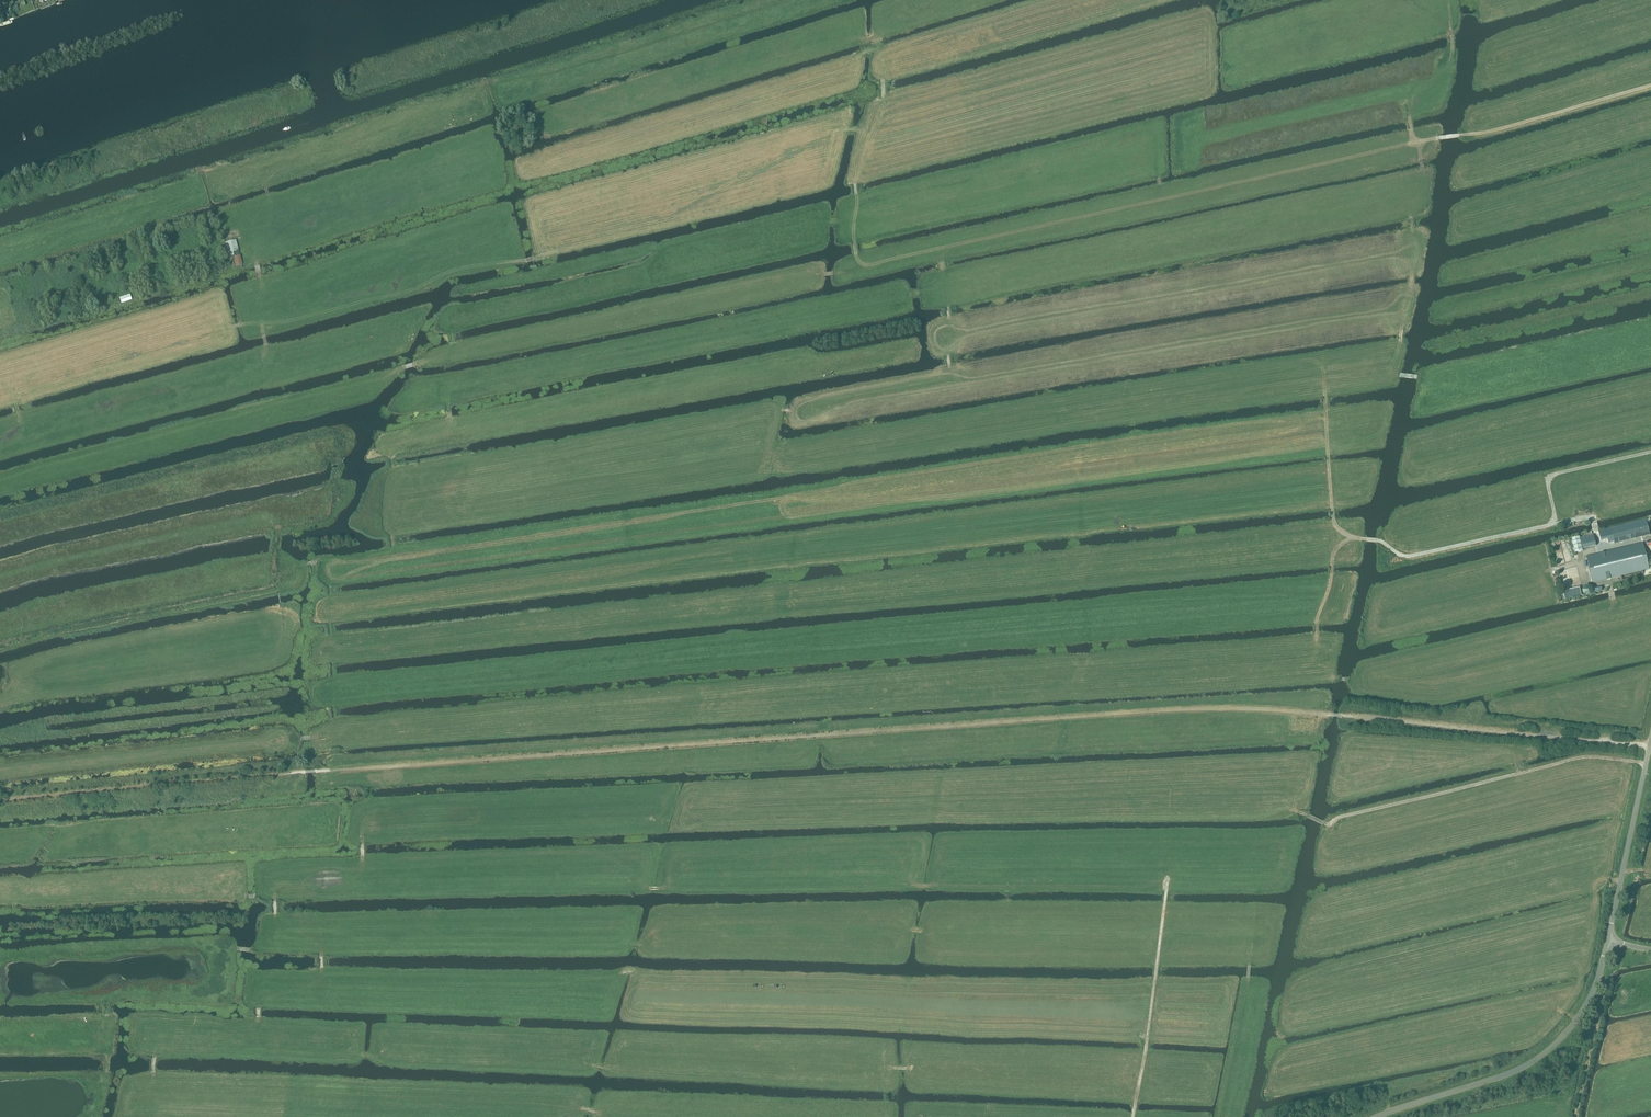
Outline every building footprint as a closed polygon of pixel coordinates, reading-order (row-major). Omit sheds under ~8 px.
[(231,253),(239,251),(236,240),(225,243),(229,256),(231,255),(231,253)] [(233,257),(236,267),(243,265),(240,255),(233,257)] [(130,294),(120,297),(122,302),(132,299),(130,294)] [(1611,529),(1598,532),(1601,541),(1607,539),(1608,543),(1614,542),(1614,544),(1649,535),(1648,531),(1646,520),(1611,529)] [(1583,549),(1596,546),(1593,535),(1581,538),(1583,549)] [(1579,537),(1571,539),(1575,553),(1583,551),(1579,537)] [(1648,561),(1643,543),(1586,557),(1593,583),(1650,569),(1649,566),(1650,565),(1650,560),(1648,561)] [(1593,592),(1592,588),(1588,586),(1585,587),(1583,590),(1583,594),(1587,596),(1591,595),(1593,592)]
